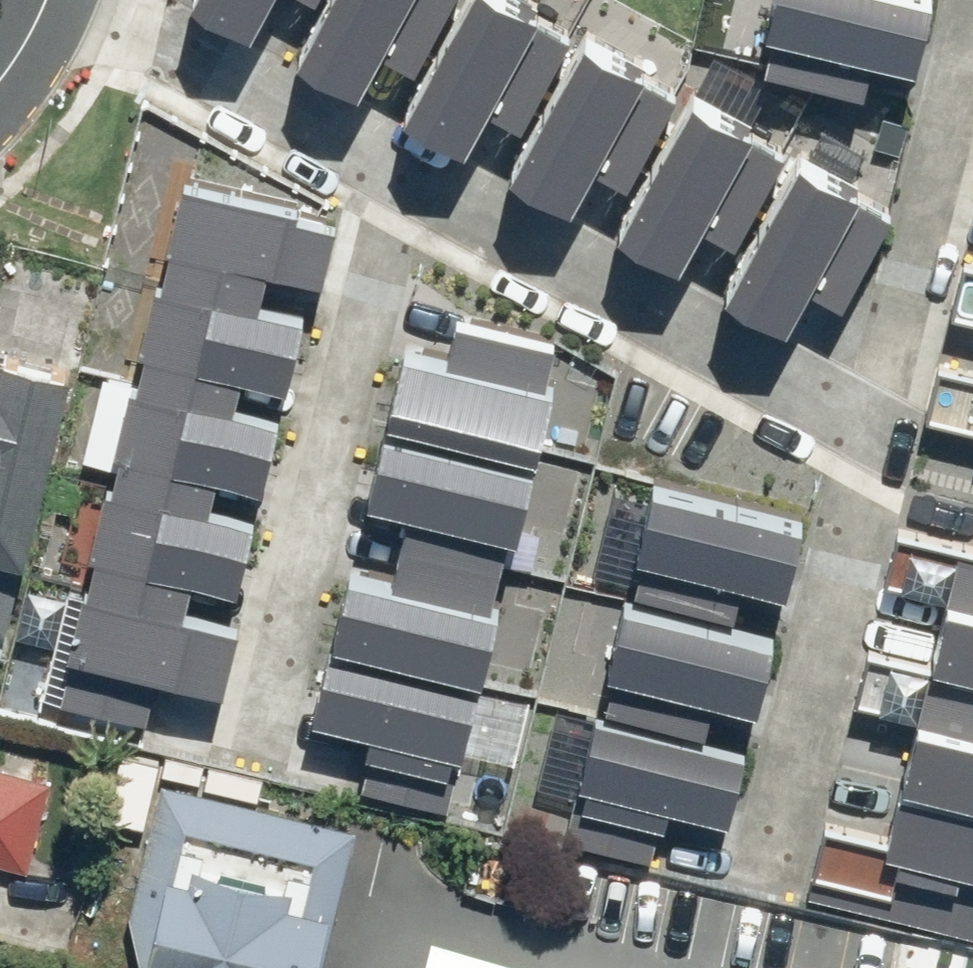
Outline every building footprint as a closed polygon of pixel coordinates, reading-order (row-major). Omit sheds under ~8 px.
[(297,38),(353,71),(374,34),(410,56),(444,0),(320,0),(297,38)] [(408,93),(463,126),(485,89),(521,111),(577,18),(547,0),(464,0),(408,93)] [(770,46),(870,70),(876,43),(922,54),(935,0),(771,0),(768,11),(777,13),(770,46)] [(594,19),(516,149),(572,182),(594,145),(629,167),(685,73),(594,19)] [(694,76),(617,206),(672,238),(694,202),(730,223),(786,130),(694,76)] [(809,141),(732,271),(787,304),(809,267),(845,289),(901,195),(809,141)] [(187,167),(164,262),(259,284),(267,245),(323,257),(335,199),(281,187),(187,167)] [(164,262),(138,373),(232,393),(241,355),(290,366),(307,295),(259,284),(164,262)] [(411,321),(394,391),(545,428),(570,327),(464,301),(456,332),(411,321)] [(1,636),(67,372),(0,355),(0,636),(1,636)] [(138,373),(117,466),(210,486),(218,451),(274,463),(286,405),(232,393),(138,373)] [(371,481),(425,494),(514,515),(522,518),(539,448),(388,411),(371,481)] [(646,530),(638,563),(737,589),(748,549),(794,561),(809,503),(656,463),(639,528),(646,530)] [(117,466),(93,576),(187,598),(196,558),(246,569),(262,498),(210,486),(117,466)] [(514,515),(425,494),(410,557),(350,543),(335,607),(485,642),(514,515)] [(929,632),(972,643),(972,533),(957,529),(929,632)] [(93,576),(67,688),(150,707),(163,652),(235,669),(248,612),(187,598),(93,576)] [(622,650),(613,683),(713,709),(723,669),(769,681),(785,623),(631,583),(614,648),(622,650)] [(384,711),(370,774),(458,794),(487,667),(334,632),(319,696),(384,711)] [(910,751),(972,768),(972,665),(936,655),(910,751)] [(591,762),(577,824),(657,843),(670,787),(745,804),(761,730),(598,693),(583,760),(591,762)] [(20,878),(45,780),(0,768),(0,873),(20,878)] [(822,885),(972,917),(972,794),(909,780),(898,828),(837,815),(822,885)] [(127,913),(141,967),(323,967),(355,834),(157,786),(127,913)]
